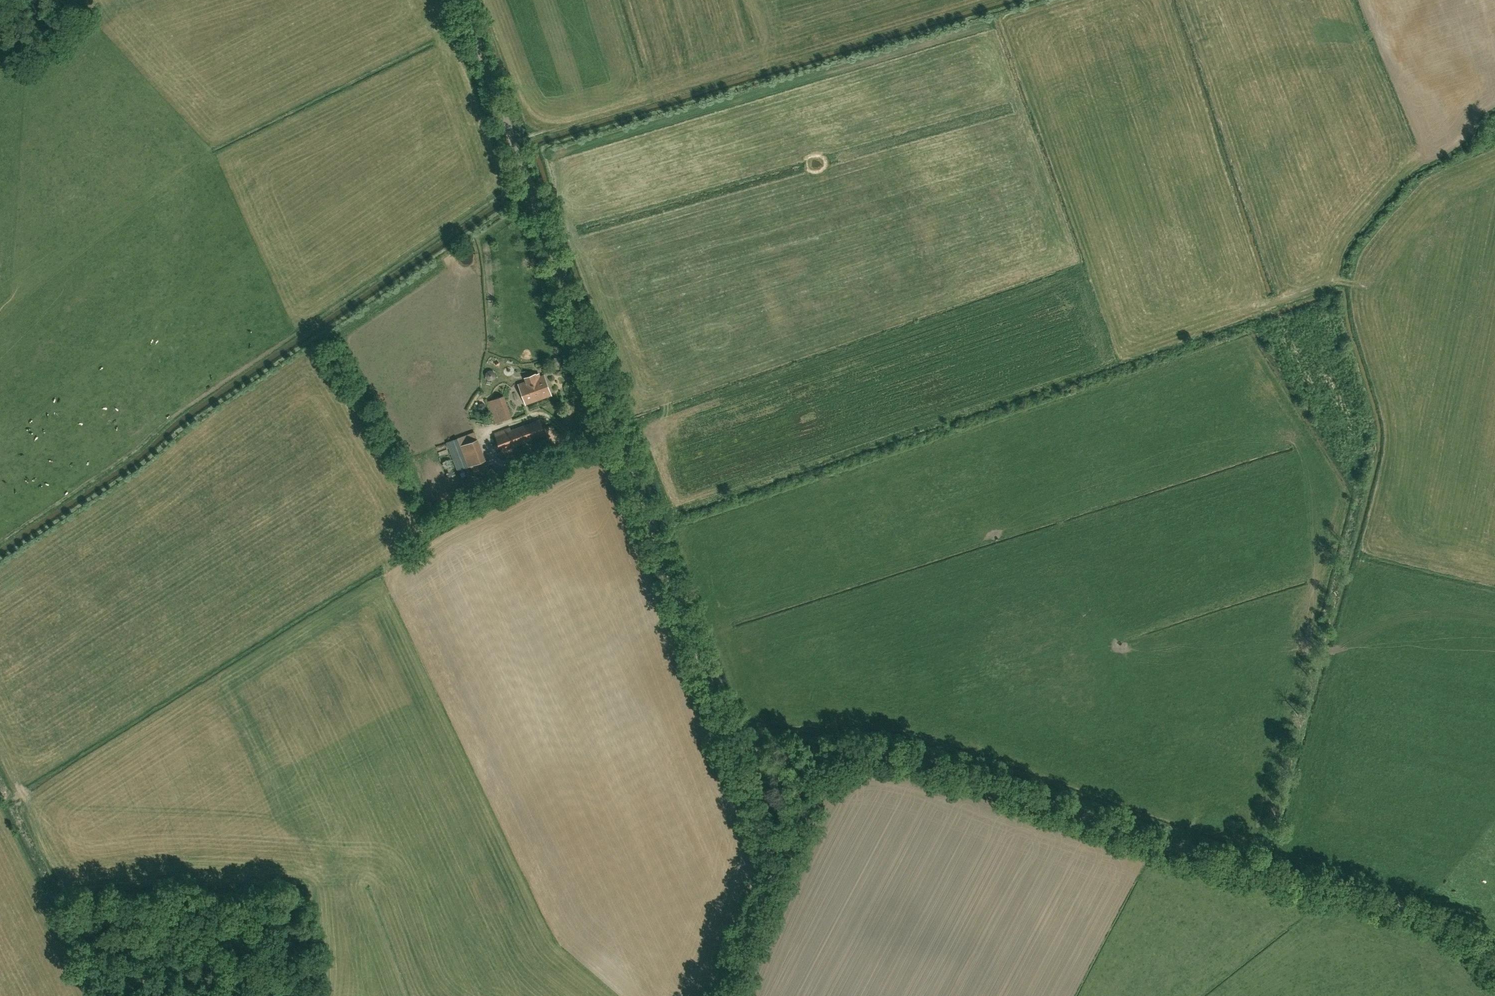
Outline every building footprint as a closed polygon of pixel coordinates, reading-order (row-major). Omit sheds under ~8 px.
[(526,404),(551,395),(544,375),(540,376),(539,373),(535,375),(535,374),(526,378),(527,381),(519,384),(526,404)] [(496,422),(512,417),(505,396),(489,402),(496,422)] [(518,445),(546,434),(541,419),(512,430),(511,427),(496,433),(503,453),(519,448),(518,445)] [(459,471),(487,460),(475,431),(448,442),(459,471)]
